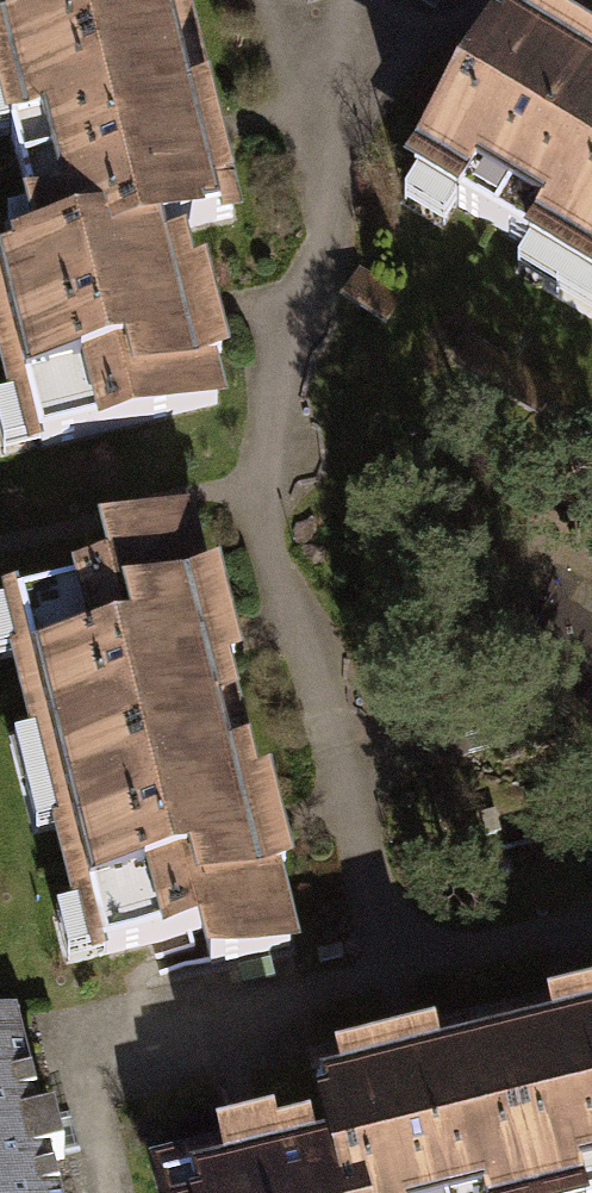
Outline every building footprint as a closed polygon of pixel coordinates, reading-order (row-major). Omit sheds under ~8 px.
[(173,47),(161,0),(0,0),(0,89),(173,47)] [(407,200),(566,293),(573,281),(591,250),(591,49),(537,17),(526,36),(510,27),(407,200)] [(34,251),(111,232),(118,259),(165,247),(207,237),(205,228),(217,225),(213,209),(235,203),(211,103),(188,108),(173,47),(0,89),(0,112),(34,251)] [(0,259),(0,353),(27,464),(228,415),(220,384),(231,382),(208,288),(194,291),(185,256),(168,260),(165,247),(118,259),(111,232),(34,251),(0,259)] [(591,292),(591,250),(573,281),(591,292)] [(0,588),(0,629),(42,795),(255,742),(203,537),(0,588)] [(42,795),(92,994),(305,941),(255,742),(42,795)] [(507,1028),(547,1192),(591,1192),(591,1007),(507,1028)] [(308,1077),(320,1128),(336,1192),(547,1192),(507,1028),(308,1077)] [(0,1036),(0,1192),(56,1192),(20,1032),(0,1036)] [(148,1170),(153,1192),(336,1192),(320,1128),(148,1170)]
